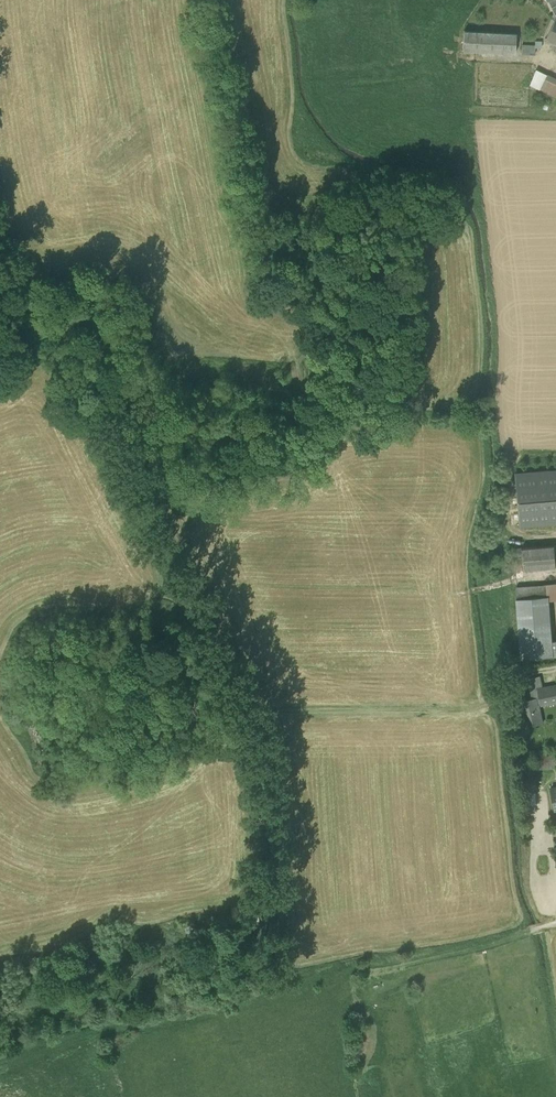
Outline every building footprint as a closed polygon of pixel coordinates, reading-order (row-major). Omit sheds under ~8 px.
[(550,29),(545,40),(555,45),(555,17),(550,29)] [(463,51),(515,54),(516,34),(464,31),(463,51)] [(521,54),(535,55),(535,48),(541,48),(542,42),(535,41),(535,46),(522,45),(521,54)] [(546,75),(536,70),(530,85),(539,90),(555,98),(555,80),(546,75)] [(550,471),(515,474),(519,527),(555,523),(555,471),(550,471)] [(523,570),(555,567),(555,563),(555,546),(521,549),(523,570)] [(516,587),(517,599),(548,596),(547,585),(547,584),(516,587)] [(547,585),(548,596),(548,600),(555,599),(555,584),(547,585)] [(548,596),(517,599),(522,659),(555,656),(555,641),(552,641),(548,600),(548,596)] [(529,679),(531,690),(539,688),(543,688),(542,682),(540,676),(529,679)] [(539,688),(531,690),(533,698),(520,701),(526,726),(543,723),(539,705),(542,704),(555,702),(555,685),(543,688),(539,688)] [(548,756),(538,756),(536,756),(537,768),(555,767),(555,755),(548,756)] [(537,790),(535,778),(526,780),(528,791),(537,790)] [(537,804),(536,792),(525,793),(526,805),(537,804)]
